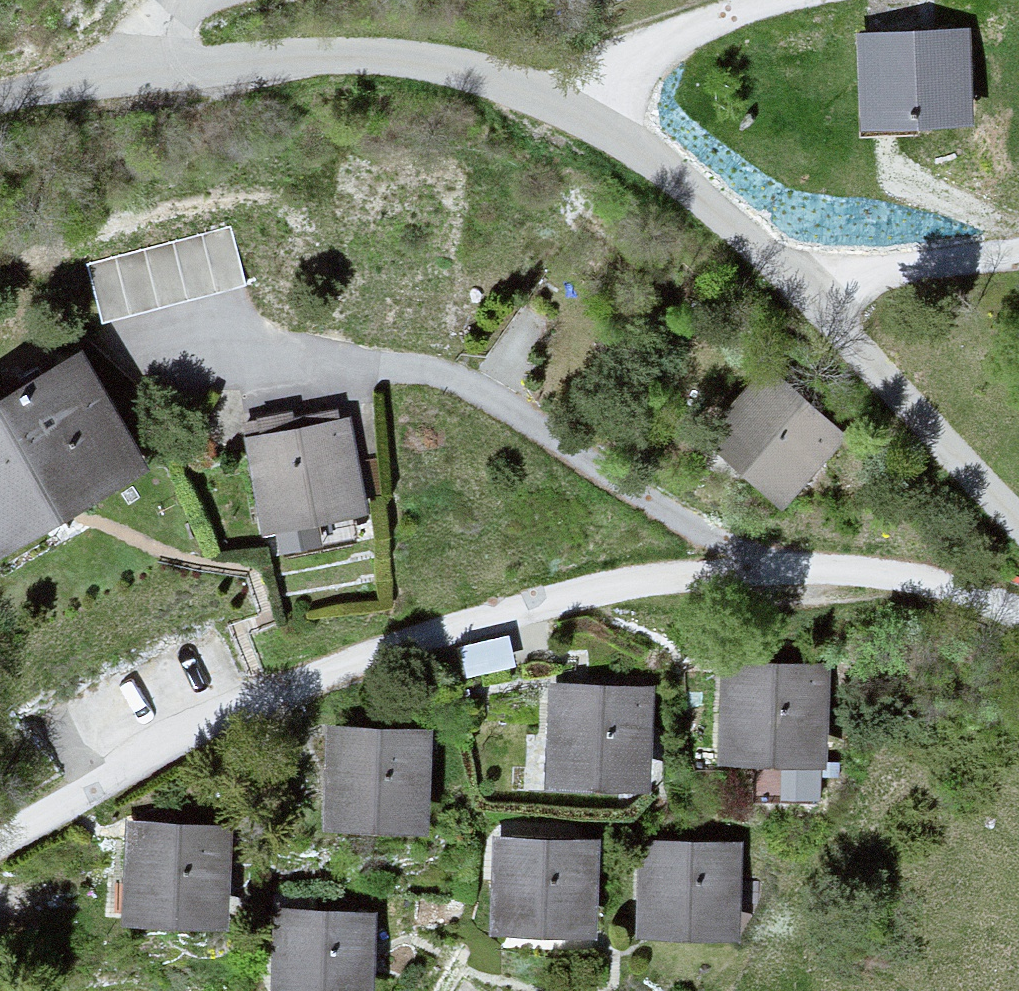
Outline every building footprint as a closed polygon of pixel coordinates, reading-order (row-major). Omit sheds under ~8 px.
[(979,23),(876,23),(875,121),(978,122),(979,23)] [(0,401),(0,519),(4,526),(130,458),(77,360),(0,401)] [(777,374),(717,434),(782,498),(842,438),(777,374)] [(349,419),(265,435),(281,520),(366,504),(349,419)] [(836,664),(742,659),(737,762),(831,767),(836,664)] [(656,683),(565,678),(560,773),(651,778),(656,683)] [(429,725),(348,723),(345,828),(426,830),(429,725)] [(233,828),(140,827),(138,923),(231,925),(233,828)] [(602,831),(517,829),(514,922),(598,925),(602,831)] [(753,838),(661,835),(657,938),(749,941),(753,838)] [(298,901),(292,990),(377,990),(382,906),(298,901)]
